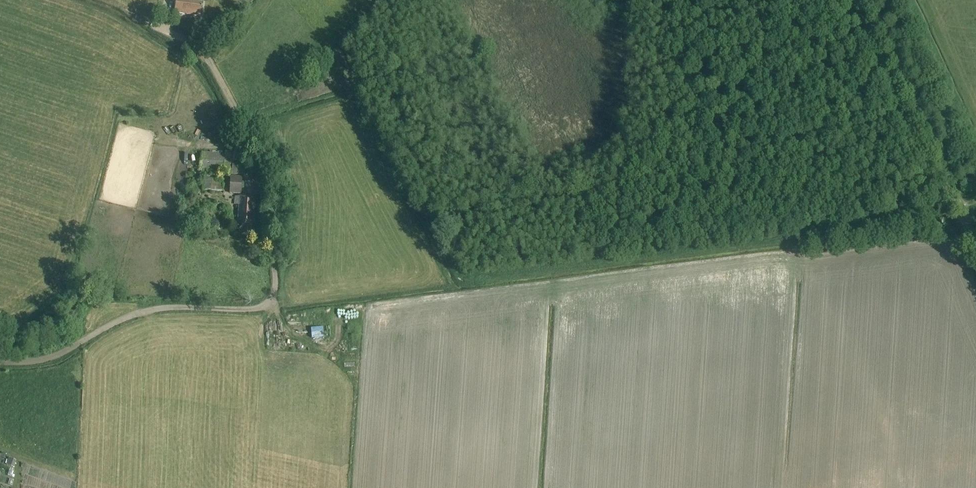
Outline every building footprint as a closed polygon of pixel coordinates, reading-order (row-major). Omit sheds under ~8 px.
[(189,1),(190,0),(175,0),(174,12),(201,15),(202,3),(189,1)] [(225,151),(224,154),(201,152),(200,171),(223,173),(223,174),(250,176),(251,150),(234,149),(233,152),(225,151)] [(241,195),(242,178),(230,177),(229,194),(241,195)] [(203,178),(202,190),(222,191),(223,180),(203,178)] [(252,222),(254,223),(255,198),(235,197),(234,205),(238,205),(237,229),(242,230),(241,235),(252,235),(252,222)] [(314,337),(326,336),(326,326),(314,326),(314,337)] [(11,465),(5,463),(3,468),(9,471),(11,465)]
